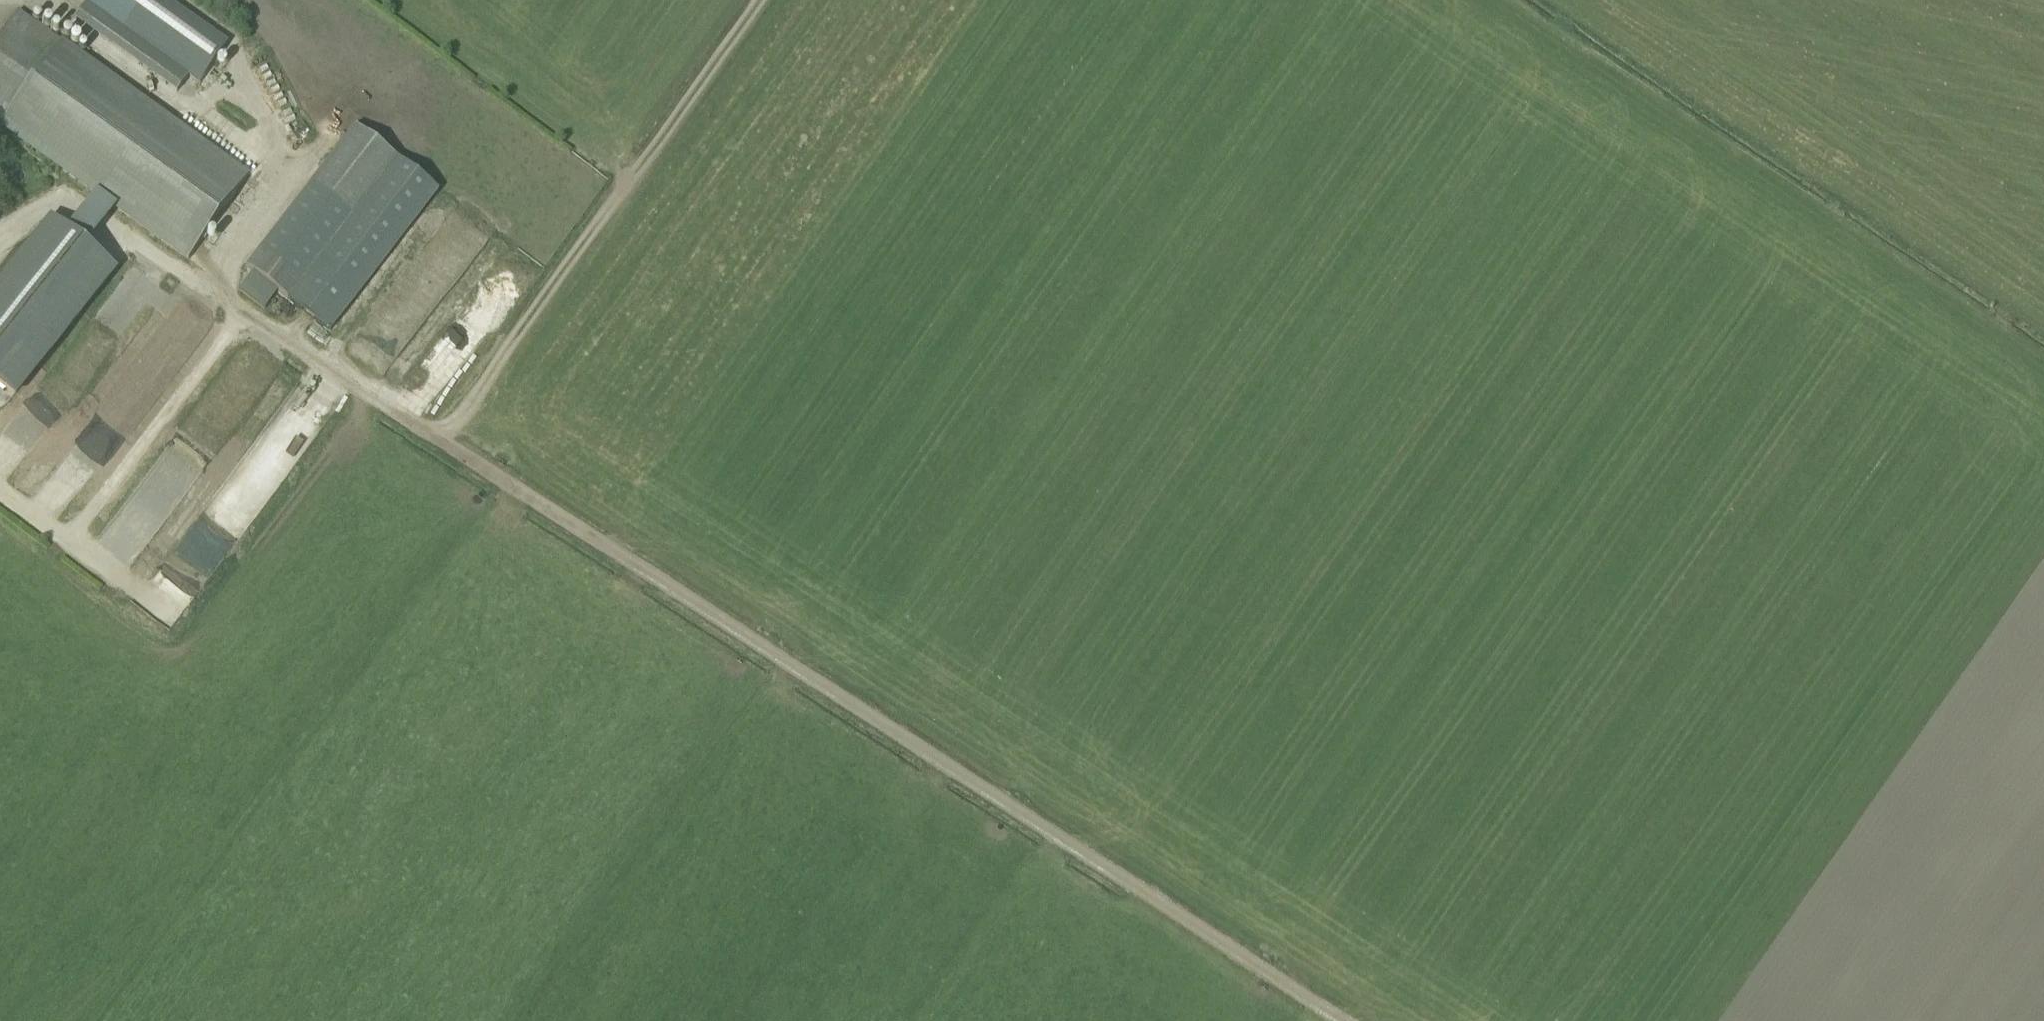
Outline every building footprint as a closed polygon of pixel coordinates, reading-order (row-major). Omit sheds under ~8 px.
[(87,2),(189,75),(200,82),(228,43),(167,0),(84,0),(87,2)] [(189,75),(87,2),(74,19),(177,92),(189,75)] [(248,177),(17,12),(0,36),(0,122),(98,192),(119,206),(191,258),(248,177)] [(252,273),(239,290),(265,309),(278,292),(288,300),(396,159),(355,127),(246,268),(252,273)] [(396,159),(288,300),(329,332),(438,191),(397,159),(396,159)] [(98,192),(66,230),(87,247),(119,206),(98,192)] [(17,396),(117,271),(87,247),(66,230),(50,217),(0,279),(0,383),(17,396)] [(181,361),(205,330),(180,311),(156,342),(181,361)] [(453,377),(485,337),(466,321),(433,361),(453,377)]
